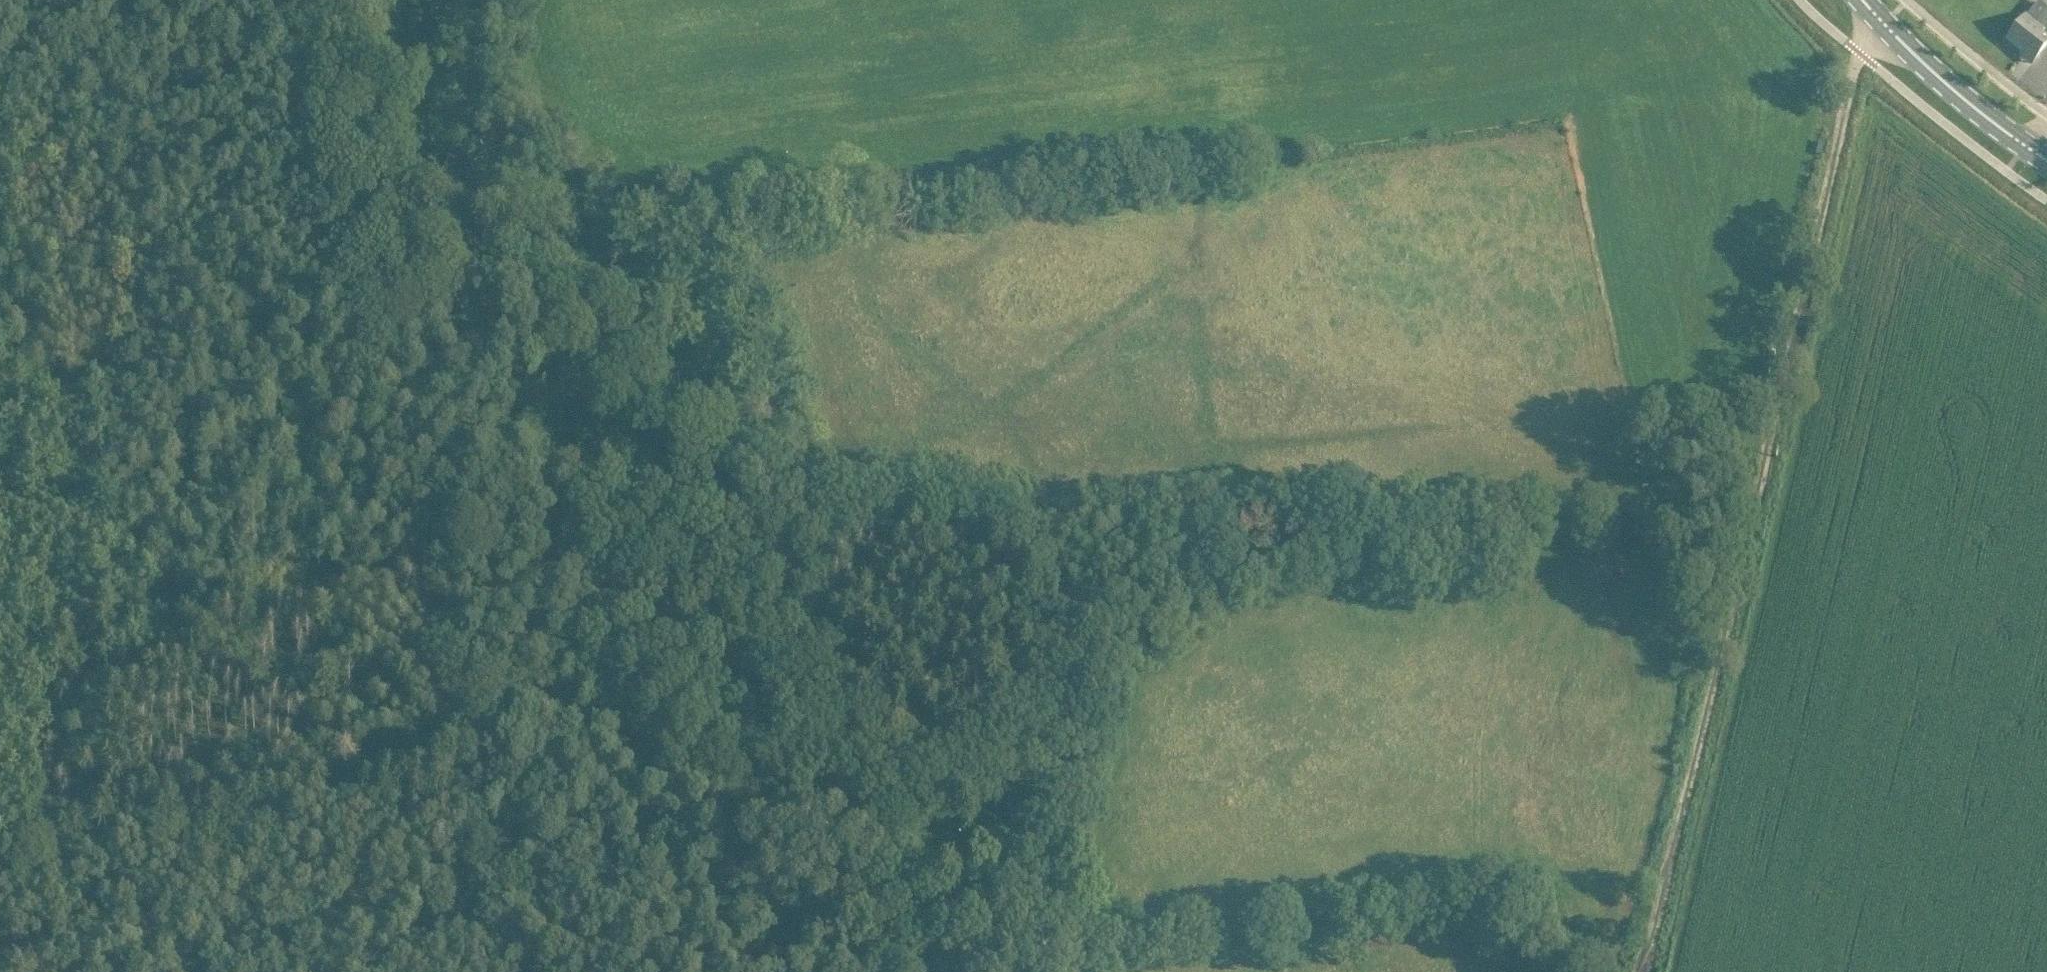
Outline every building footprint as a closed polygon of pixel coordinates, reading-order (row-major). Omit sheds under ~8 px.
[(2039,2),(2027,17),(2025,15),(2005,41),(2021,54),(2018,57),(2032,68),(2046,48),(2046,9),(2039,2)]
